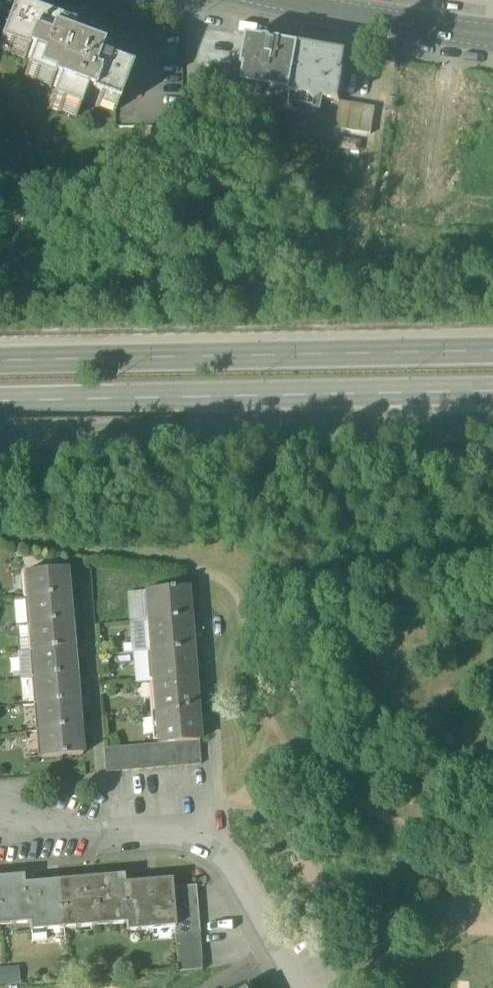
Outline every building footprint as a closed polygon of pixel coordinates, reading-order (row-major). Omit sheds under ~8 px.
[(12,11),(0,43),(0,51),(25,60),(26,57),(31,59),(23,79),(51,89),(52,86),(56,88),(49,108),(76,118),(84,98),(89,100),(88,103),(114,113),(115,113),(129,75),(114,69),(97,63),(100,54),(68,42),(71,34),(12,11)] [(281,46),(267,43),(268,41),(248,38),(242,69),(245,70),(242,87),(245,88),(292,96),(301,47),(281,44),(281,46)] [(346,55),(301,47),(292,96),(289,111),(310,114),(315,110),(320,111),(322,100),(340,103),(345,75),(343,75),(346,55)] [(292,96),(245,88),(243,103),(289,111),(292,96)] [(376,108),(340,102),(336,129),(371,135),(376,108)] [(67,570),(28,573),(30,600),(69,597),(67,570)] [(187,588),(147,592),(150,621),(189,617),(187,588)] [(69,597),(30,600),(33,627),(72,624),(69,597)] [(189,617),(150,621),(152,652),(192,648),(189,617)] [(72,624),(33,627),(35,653),(74,650),(72,624)] [(192,648),(152,652),(155,683),(194,679),(192,648)] [(74,650),(35,653),(37,679),(76,676),(74,650)] [(76,676),(37,679),(39,706),(78,703),(76,676)] [(194,679),(155,683),(156,698),(151,699),(152,714),(157,713),(196,710),(194,679)] [(78,703),(39,706),(41,732),(81,729),(78,703)] [(196,710),(157,713),(160,746),(164,745),(176,745),(188,743),(199,742),(196,710)] [(81,729),(41,732),(44,760),(83,757),(81,729)] [(199,742),(188,743),(190,767),(201,766),(199,742)] [(188,743),(176,745),(178,768),(190,767),(188,743)] [(160,746),(152,746),(154,770),(166,769),(164,745),(160,746)] [(176,745),(164,745),(166,769),(178,768),(176,745)] [(152,746),(140,747),(143,771),(154,770),(152,746)] [(140,747),(128,748),(130,772),(143,771),(140,747)] [(128,748),(116,749),(118,773),(130,772),(128,748)] [(116,749),(105,750),(107,774),(118,773),(116,749)] [(0,878),(0,926),(30,924),(31,932),(64,929),(60,881),(24,884),(24,876),(0,878)] [(125,876),(60,881),(64,929),(127,924),(129,923),(126,884),(125,876)] [(173,880),(126,884),(129,923),(127,924),(128,932),(176,928),(177,928),(174,888),(173,880)] [(198,886),(174,888),(177,928),(176,928),(177,936),(201,934),(198,886)] [(204,969),(201,934),(177,936),(179,971),(204,969)] [(17,968),(0,967),(0,982),(17,982),(17,968)]
